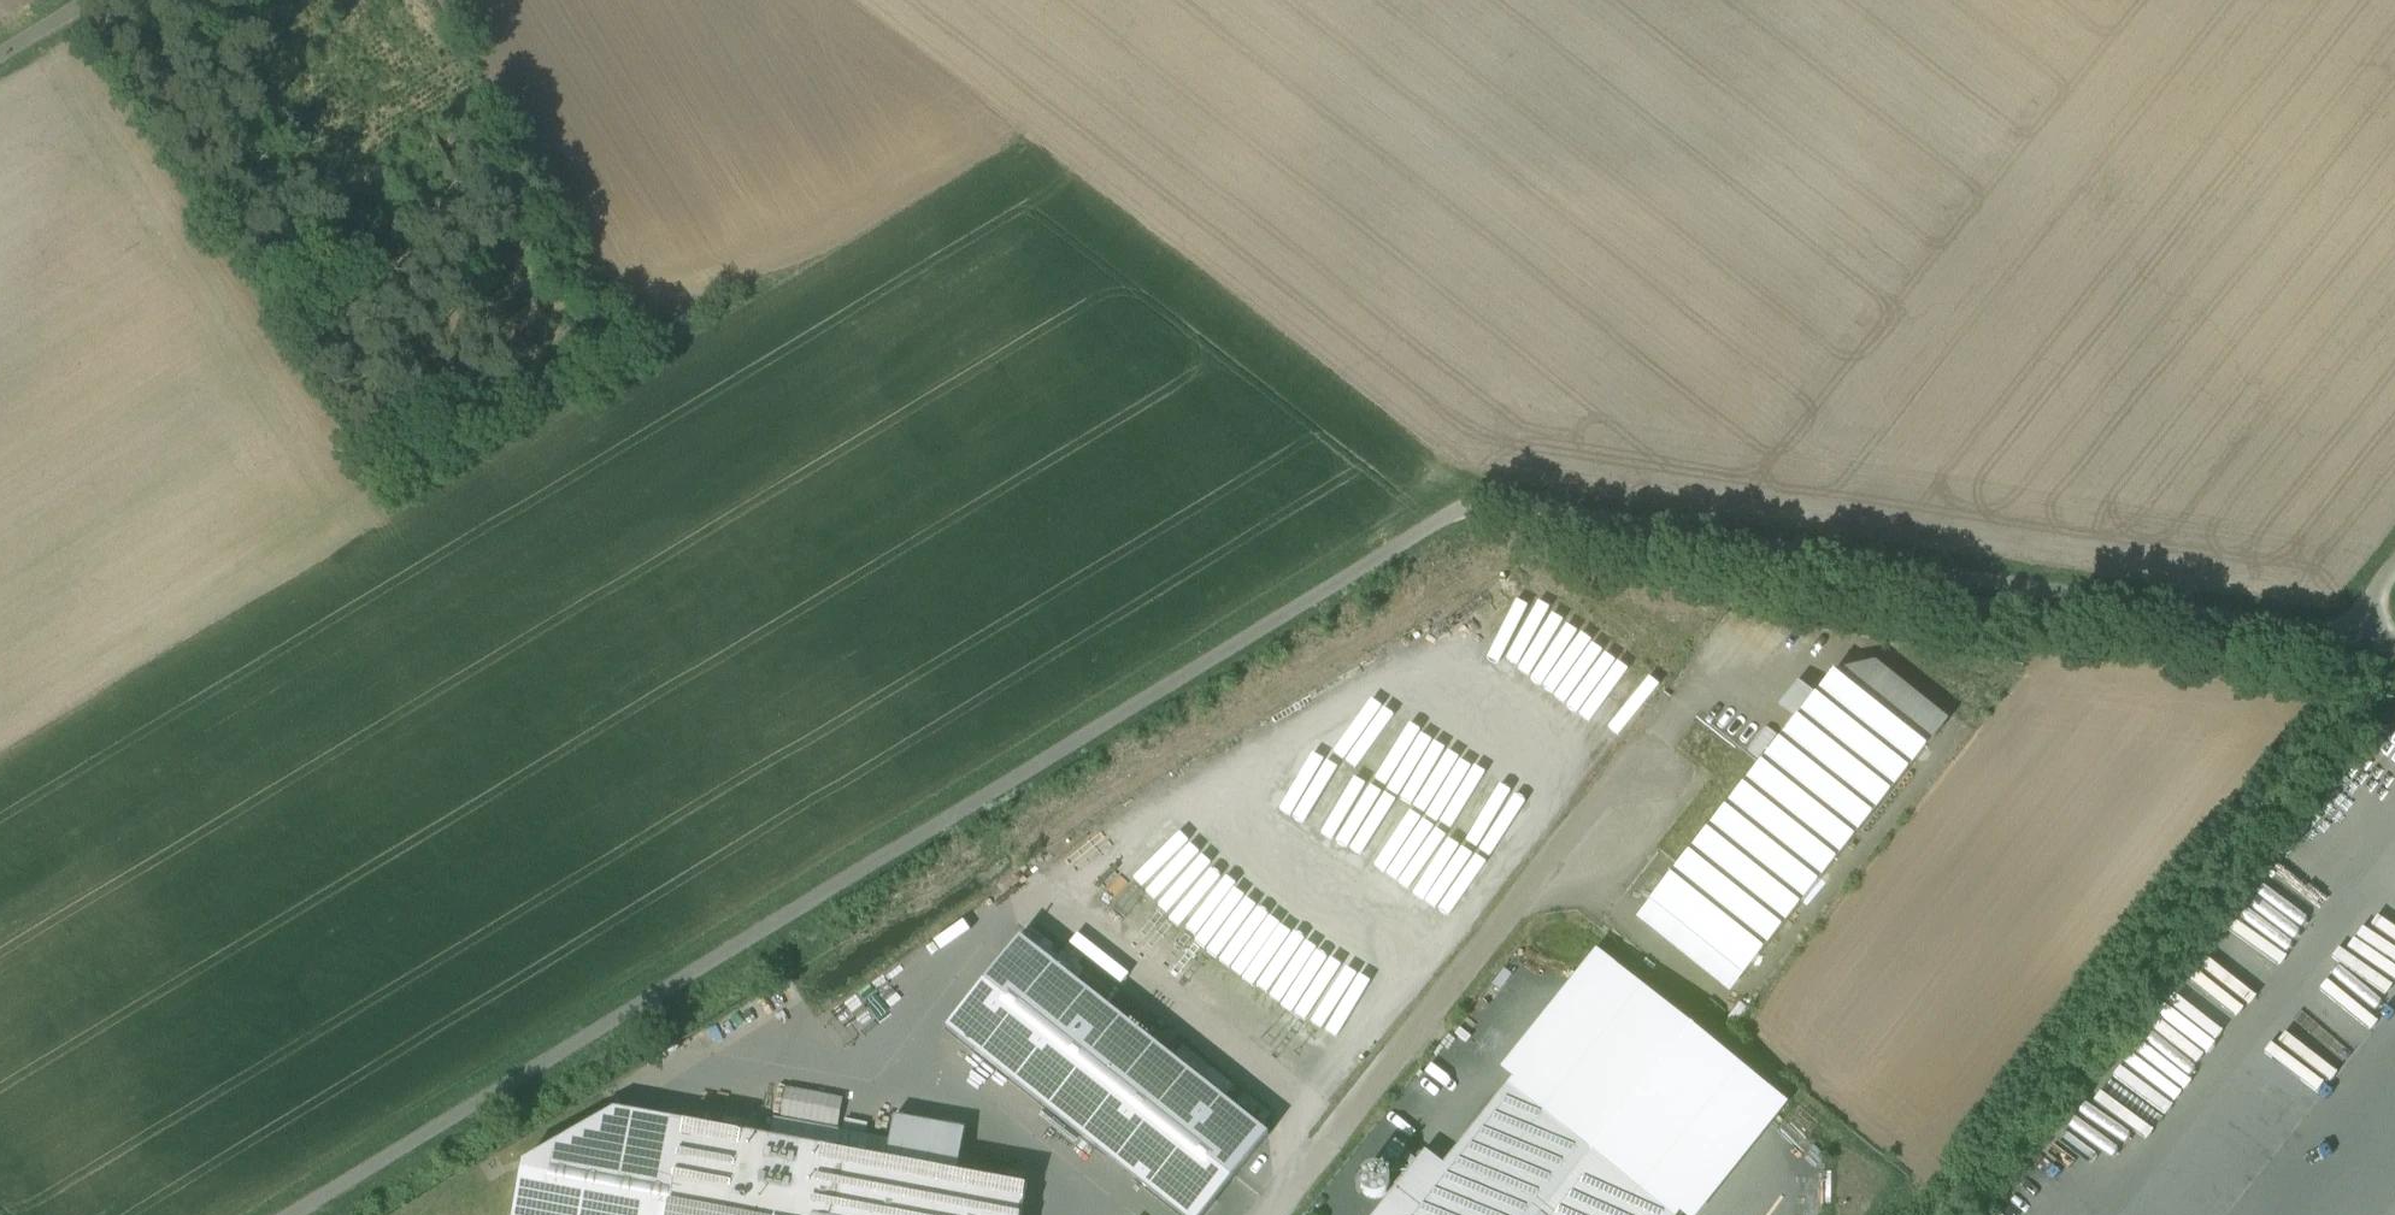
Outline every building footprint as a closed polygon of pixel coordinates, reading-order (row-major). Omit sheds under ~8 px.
[(1948,722),(1875,664),(1835,673),(1928,748),(1948,722)] [(1682,864),(1651,902),(1744,976),(1928,748),(1835,673),(1760,766),(1682,864)] [(948,1031),(1162,1200),(1180,1214),(1205,1214),(1234,1178),(1267,1137),(1020,941),(948,1031)] [(1444,1168),(1425,1154),(1377,1214),(1700,1214),(1778,1117),(1787,1106),(1596,951),(1584,967),(1502,1071),(1513,1081),(1444,1168)] [(2217,1042),(2253,987),(2235,975),(2227,988),(2203,972),(2200,977),(2187,968),(2156,1014),(2181,1030),(2179,1032),(2194,1042),(2201,1031),(2217,1042)] [(774,1119),(770,1139),(617,1111),(521,1161),(512,1214),(1023,1214),(1029,1187),(957,1173),(887,1160),(890,1140),(774,1119)] [(890,1140),(887,1160),(957,1173),(965,1132),(895,1119),(890,1140)]
